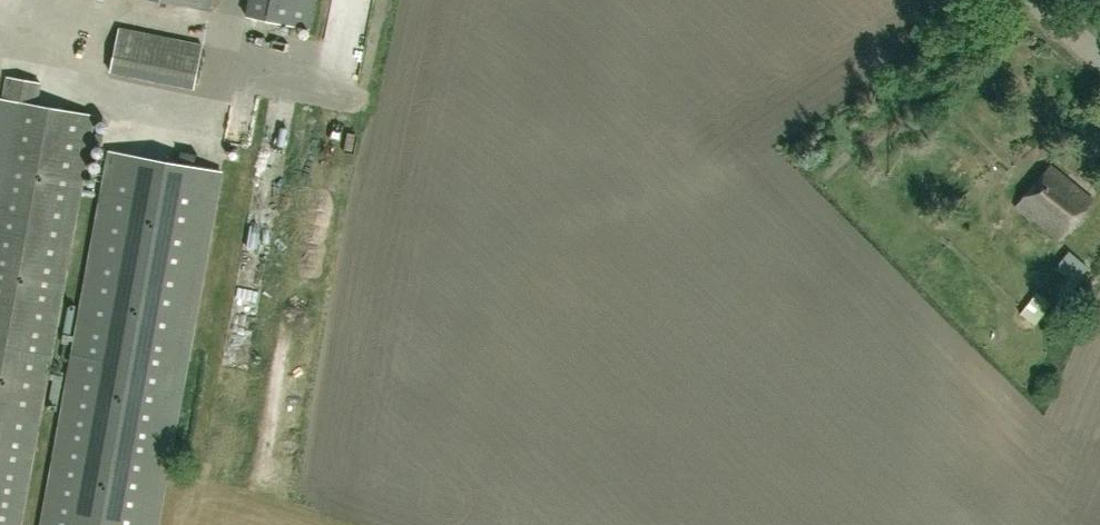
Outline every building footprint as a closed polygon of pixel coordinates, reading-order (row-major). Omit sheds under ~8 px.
[(211,0),(161,0),(209,10),(211,0)] [(246,16),(310,29),(316,0),(249,0),(246,16)] [(202,45),(119,28),(110,72),(193,89),(202,45)] [(36,105),(40,83),(7,77),(3,99),(0,98),(0,524),(20,524),(38,424),(94,115),(36,105)] [(42,524),(158,524),(222,172),(110,152),(42,524)] [(1062,239),(1094,199),(1051,165),(1018,205),(1033,219),(1035,217),(1062,239)] [(1055,268),(1020,314),(1034,325),(1070,280),(1080,287),(1092,270),(1069,251),(1055,268)]
